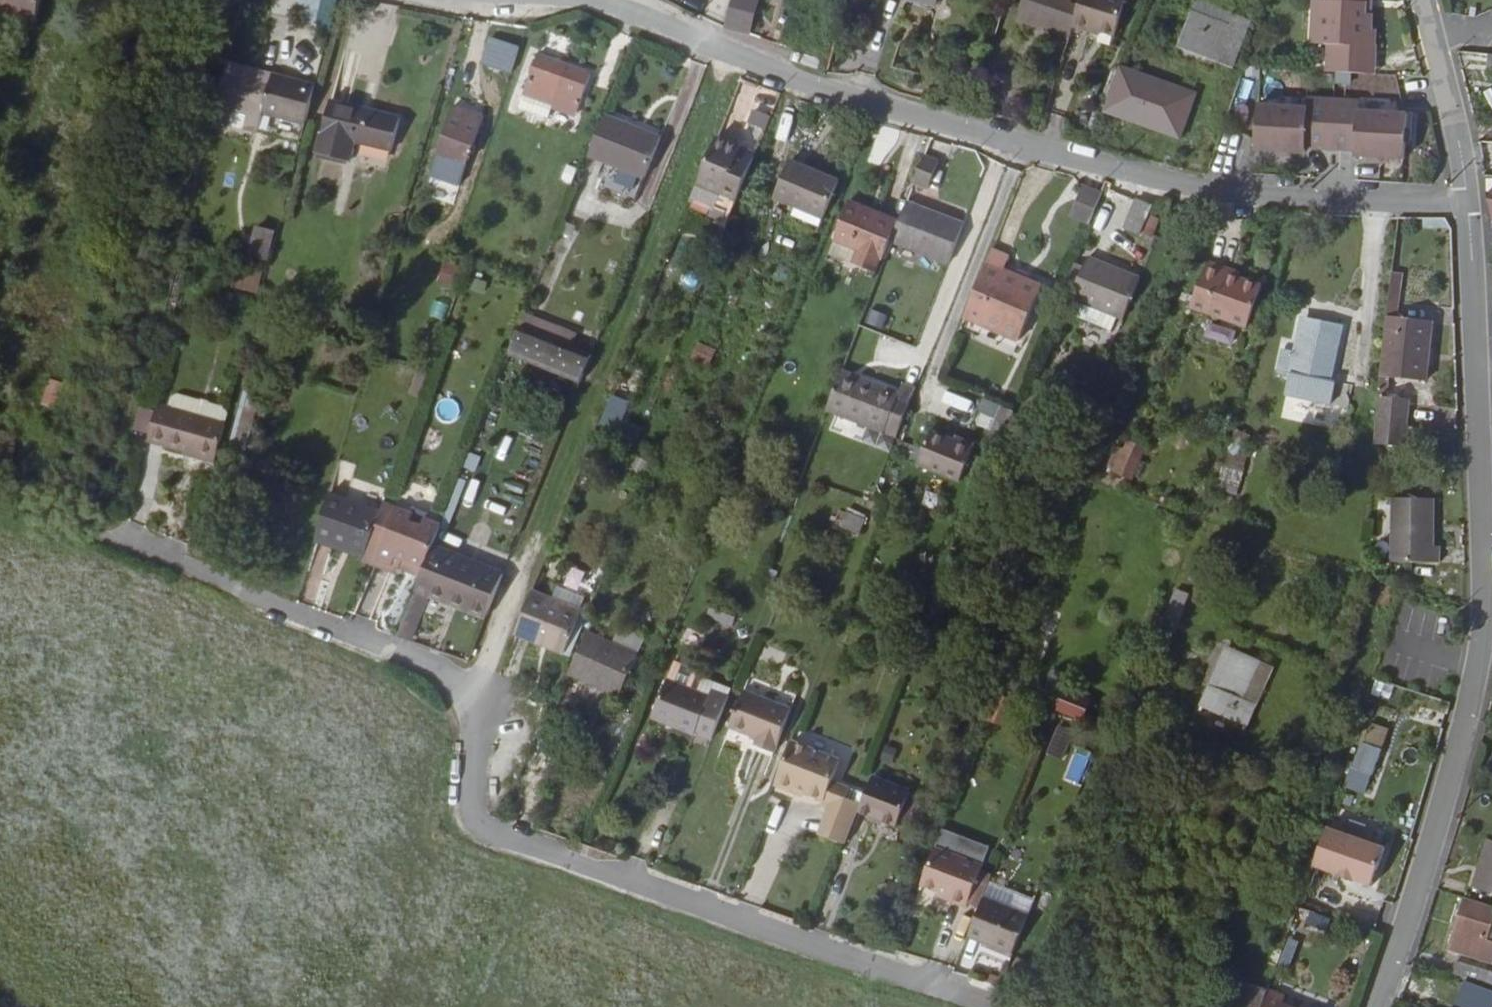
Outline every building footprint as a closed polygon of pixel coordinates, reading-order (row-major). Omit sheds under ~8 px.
[(30,0),(0,0),(0,17),(24,23),(30,0)] [(40,0),(30,0),(24,23),(34,26),(40,0)] [(296,14),(335,21),(341,0),(299,0),(296,14)] [(759,0),(730,0),(723,28),(749,35),(759,0)] [(1074,2),(1067,0),(1019,0),(1017,8),(1048,15),(1046,22),(1067,27),(1068,24),(1074,2)] [(1068,24),(1082,27),(1083,24),(1113,32),(1123,0),(1075,0),(1074,2),(1068,24)] [(1380,18),(1379,18),(1373,17),(1375,0),(1338,0),(1338,2),(1328,1),(1323,43),(1340,46),(1336,67),(1383,73),(1386,50),(1380,50),(1382,34),(1378,34),(1380,18)] [(1224,14),(1196,3),(1192,12),(1220,23),(1224,14)] [(1250,24),(1238,19),(1224,14),(1220,23),(1192,12),(1183,37),(1225,54),(1236,59),(1250,24)] [(1485,73),(1488,52),(1465,48),(1461,69),(1485,73)] [(588,75),(532,54),(524,79),(549,88),(544,102),(575,113),(588,75)] [(293,79),(232,61),(230,67),(262,76),(292,85),(293,79)] [(233,120),(238,104),(249,107),(253,108),(262,76),(230,67),(217,116),(233,120)] [(1176,146),(1193,101),(1116,72),(1099,118),(1134,131),(1137,125),(1162,134),(1159,140),(1176,146)] [(293,79),(292,85),(262,76),(253,108),(263,111),(307,125),(318,86),(293,79)] [(1402,141),(1406,116),(1357,111),(1358,101),(1306,96),(1305,106),(1256,100),(1251,145),(1302,151),(1302,146),(1352,151),(1351,156),(1401,160),(1402,141)] [(399,117),(330,98),(316,150),(348,160),(354,138),(391,149),(399,117)] [(755,101),(746,122),(763,129),(772,109),(755,101)] [(258,131),(264,112),(253,108),(249,107),(244,126),(258,131)] [(473,166),(487,118),(456,109),(442,157),(473,166)] [(658,142),(602,119),(586,158),(642,180),(658,142)] [(697,183),(737,200),(754,156),(737,150),(739,146),(716,137),(697,183)] [(754,156),(756,152),(739,146),(737,150),(754,156)] [(806,198),(822,159),(791,147),(776,184),(806,198)] [(927,186),(938,158),(923,153),(912,181),(927,186)] [(823,205),(839,166),(822,159),(806,198),(823,205)] [(825,206),(841,167),(839,166),(823,205),(825,206)] [(1088,222),(1100,193),(1082,185),(1069,214),(1088,222)] [(959,222),(904,200),(897,221),(889,239),(943,260),(959,222)] [(889,239),(897,221),(847,201),(832,239),(856,248),(851,262),(874,271),(879,257),(882,258),(889,239)] [(1146,218),(1149,211),(1131,204),(1127,216),(1119,232),(1136,239),(1137,237),(1146,218)] [(268,252),(276,223),(259,218),(251,248),(268,252)] [(1147,241),(1156,222),(1146,218),(1137,237),(1147,241)] [(1006,253),(988,245),(959,314),(1015,338),(1039,283),(1000,267),(1006,253)] [(257,286),(263,262),(240,255),(234,279),(257,286)] [(1056,297),(1066,301),(1083,261),(1073,257),(1056,297)] [(178,305),(189,263),(179,260),(167,303),(178,305)] [(453,288),(461,266),(443,260),(435,281),(453,288)] [(1115,322),(1132,282),(1083,261),(1066,301),(1088,310),(1115,322)] [(1222,271),(1207,265),(1190,309),(1245,330),(1260,292),(1236,283),(1220,276),(1222,271)] [(1398,308),(1405,273),(1392,270),(1385,306),(1398,308)] [(1238,278),(1222,271),(1220,276),(1236,283),(1238,278)] [(1109,336),(1115,322),(1088,310),(1082,324),(1109,336)] [(1393,314),(1386,377),(1426,382),(1432,318),(1393,314)] [(573,339),(523,319),(518,331),(568,351),(573,339)] [(1341,335),(1306,325),(1297,355),(1286,352),(1281,369),(1291,372),(1285,393),(1329,406),(1335,385),(1328,383),(1341,335)] [(568,351),(518,331),(506,358),(577,387),(588,359),(568,351)] [(698,341),(689,358),(708,368),(716,351),(698,341)] [(894,390),(839,367),(824,406),(891,435),(911,387),(898,381),(894,390)] [(40,405),(55,409),(63,382),(48,378),(40,405)] [(174,402),(226,416),(229,406),(226,400),(178,387),(174,402)] [(1381,422),(1411,424),(1414,399),(1384,395),(1381,422)] [(216,452),(226,416),(174,402),(158,397),(150,427),(148,434),(184,444),(216,452)] [(150,427),(156,403),(142,399),(135,423),(150,427)] [(995,443),(1009,409),(997,404),(983,438),(995,443)] [(604,412),(598,427),(635,443),(641,429),(604,412)] [(1249,435),(1253,421),(1241,417),(1236,431),(1249,435)] [(832,431),(860,440),(864,428),(836,418),(832,431)] [(1411,424),(1381,422),(1379,443),(1409,447),(1411,424)] [(948,435),(946,439),(921,429),(908,460),(950,478),(965,442),(948,435)] [(1239,482),(1250,441),(1236,435),(1222,476),(1239,482)] [(1133,481),(1147,448),(1121,437),(1107,470),(1133,481)] [(216,452),(184,444),(184,448),(215,456),(216,452)] [(325,498),(313,540),(327,545),(344,551),(342,557),(359,562),(359,561),(376,517),(325,498)] [(1437,549),(1437,500),(1396,499),(1394,563),(1444,564),(1444,549),(1437,549)] [(856,528),(863,513),(845,506),(839,521),(856,528)] [(376,517),(359,561),(387,572),(390,564),(419,576),(428,554),(436,532),(420,526),(421,520),(408,515),(406,520),(379,510),(376,517)] [(344,551),(327,545),(325,551),(342,557),(344,551)] [(448,602),(484,617),(499,581),(428,554),(419,576),(411,597),(424,602),(444,610),(448,602)] [(719,585),(716,594),(710,592),(705,607),(730,617),(737,601),(731,599),(734,590),(719,585)] [(1409,596),(1412,588),(1400,585),(1398,592),(1409,596)] [(562,655),(581,611),(531,590),(513,634),(562,655)] [(1167,635),(1182,598),(1168,592),(1153,630),(1167,635)] [(406,648),(424,602),(411,597),(396,634),(392,642),(406,648)] [(444,610),(481,625),(484,617),(448,602),(444,610)] [(620,697),(638,656),(586,634),(569,675),(620,697)] [(1212,687),(1227,649),(1219,647),(1205,684),(1212,687)] [(1237,696),(1251,659),(1227,649),(1212,687),(1205,684),(1196,706),(1244,724),(1252,702),(1237,696)] [(1237,696),(1252,702),(1267,665),(1251,659),(1237,696)] [(705,692),(665,676),(652,710),(666,715),(664,721),(693,732),(694,730),(709,735),(725,692),(708,685),(705,692)] [(1376,680),(1372,693),(1391,699),(1396,686),(1376,680)] [(788,703),(741,685),(726,724),(754,734),(752,741),(771,748),(788,703)] [(995,690),(986,714),(1004,721),(1013,698),(995,690)] [(1370,721),(1375,708),(1365,704),(1360,718),(1370,721)] [(666,715),(652,710),(649,716),(664,721),(666,715)] [(1361,786),(1379,733),(1357,724),(1352,738),(1357,740),(1348,766),(1343,764),(1338,778),(1361,786)] [(1046,753),(1062,760),(1073,732),(1057,725),(1046,753)] [(826,783),(834,761),(787,743),(771,783),(819,802),(826,783)] [(910,795),(871,780),(859,813),(896,829),(910,795)] [(819,802),(825,804),(829,795),(840,799),(844,790),(826,783),(819,802)] [(813,835),(841,845),(856,805),(840,799),(829,795),(825,804),(813,835)] [(1309,860),(1367,880),(1380,841),(1323,820),(1309,860)] [(941,825),(919,880),(935,886),(945,890),(943,894),(964,902),(966,898),(977,869),(987,844),(941,825)] [(1488,838),(1472,884),(1491,891),(1491,839),(1488,838)] [(983,879),(986,873),(977,869),(966,898),(974,902),(978,893),(983,879)] [(1028,897),(983,879),(978,893),(1023,910),(1028,897)] [(945,890),(935,886),(933,890),(943,894),(945,890)] [(1008,951),(1023,910),(978,893),(974,902),(963,933),(1008,951)] [(1465,895),(1448,947),(1491,962),(1491,960),(1491,941),(1485,938),(1491,918),(1491,904),(1465,895)] [(1315,925),(1320,912),(1306,907),(1301,920),(1315,925)] [(1281,965),(1290,943),(1284,940),(1275,963),(1281,965)] [(1491,986),(1491,971),(1459,959),(1454,974),(1466,978),(1491,986)] [(1466,978),(1458,1002),(1474,1006),(1491,1006),(1491,986),(1466,978)] [(1251,985),(1244,983),(1236,1006),(1238,1006),(1243,1006),(1251,985)] [(1260,988),(1251,985),(1243,1006),(1253,1006),(1260,988)] [(1280,994),(1263,988),(1256,1006),(1292,1006),(1277,1002),(1280,994)]
